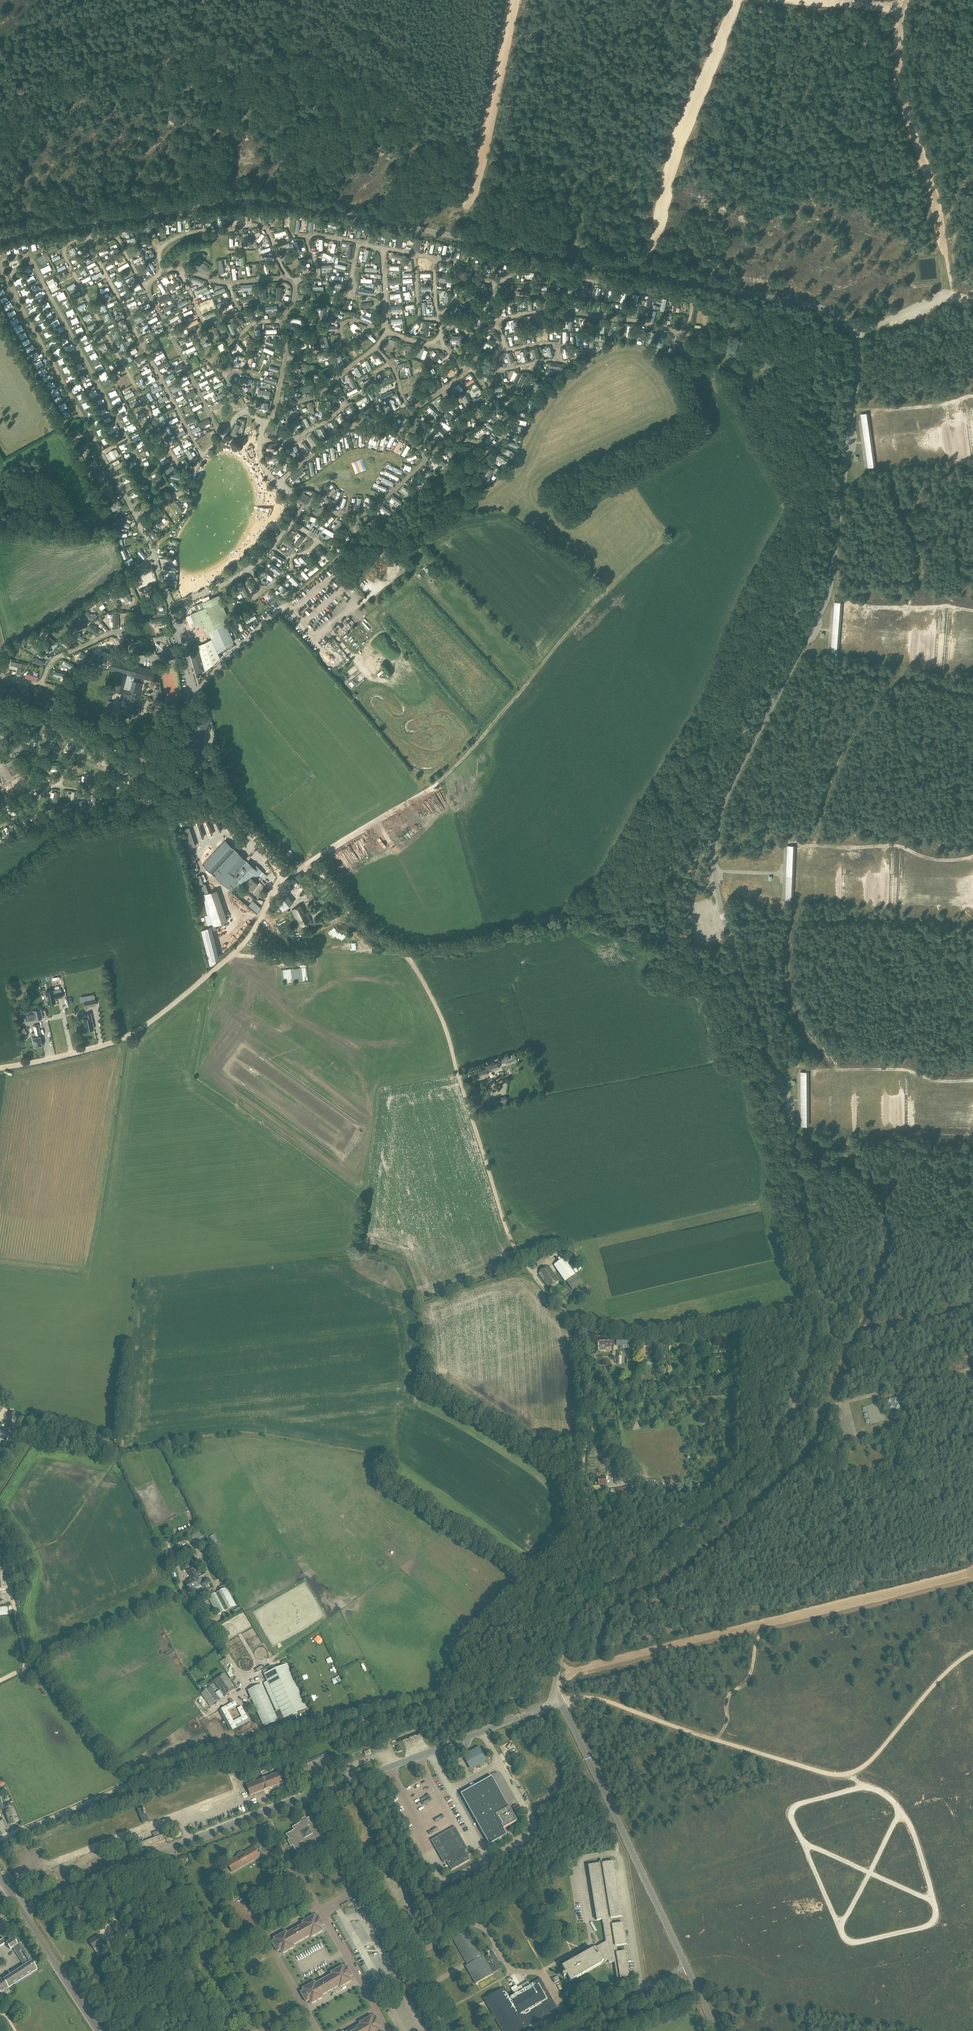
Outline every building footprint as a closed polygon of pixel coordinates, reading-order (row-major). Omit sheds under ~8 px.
[(259,242),(264,235),(262,233),(258,238),(257,237),(255,239),(259,242)] [(197,260),(193,266),(205,274),(209,268),(207,267),(208,266),(203,263),(203,264),(197,260)] [(119,271),(129,265),(128,262),(118,268),(119,271)] [(148,265),(140,270),(142,274),(144,273),(145,274),(147,272),(146,271),(150,269),(148,265)] [(53,278),(47,281),(49,286),(49,288),(50,288),(52,292),(58,288),(57,285),(58,284),(56,281),(55,281),(53,278)] [(178,281),(168,286),(170,289),(172,288),(172,289),(175,288),(174,287),(180,285),(178,281)] [(358,292),(371,295),(372,291),(363,289),(363,287),(361,286),(361,289),(359,288),(358,292)] [(63,290),(56,294),(58,298),(65,295),(63,290)] [(30,292),(25,294),(27,300),(33,297),(30,292)] [(161,304),(164,302),(165,303),(167,302),(167,301),(171,298),(169,294),(158,300),(161,304)] [(42,308),(49,303),(47,299),(43,302),(43,301),(39,303),(42,308)] [(212,299),(200,304),(202,307),(213,303),(212,299)] [(173,308),(176,306),(174,303),(164,309),(166,312),(167,311),(170,309),(171,309),(172,310),(174,309),(173,308)] [(460,305),(457,307),(462,317),(465,315),(460,305)] [(11,323),(18,319),(15,314),(8,317),(11,323)] [(362,314),(361,318),(372,322),(374,318),(362,314)] [(197,319),(187,324),(188,328),(199,323),(197,319)] [(418,329),(419,328),(419,327),(420,326),(417,323),(409,331),(412,333),(417,328),(418,329)] [(81,324),(75,327),(77,332),(84,330),(81,324)] [(344,327),(349,333),(352,331),(346,324),(344,327)] [(216,339),(220,338),(216,327),(212,329),(216,339)] [(367,334),(364,337),(371,345),(374,342),(367,334)] [(180,341),(182,344),(192,339),(190,336),(180,341)] [(252,349),(255,347),(249,337),(246,340),(252,349)] [(589,337),(589,348),(593,348),(593,343),(595,343),(595,341),(598,341),(598,337),(589,337)] [(270,339),(267,338),(267,339),(265,342),(275,346),(276,342),(269,340),(270,339)] [(332,349),(334,352),(343,345),(341,342),(336,346),(334,344),(331,346),(332,348),(332,349)] [(240,351),(243,349),(237,343),(235,345),(239,349),(238,350),(239,352),(240,351)] [(467,346),(458,351),(460,354),(469,349),(467,346)] [(432,358),(432,359),(431,360),(435,362),(441,353),(438,351),(434,356),(433,356),(432,358)] [(163,352),(154,357),(155,361),(165,356),(163,352)] [(344,364),(340,354),(335,355),(340,366),(344,364)] [(59,364),(67,360),(65,356),(57,360),(59,364)] [(91,361),(94,366),(101,362),(99,357),(91,361)] [(448,357),(443,365),(446,367),(451,360),(448,357)] [(225,364),(226,364),(225,361),(224,362),(222,358),(219,360),(223,369),(227,367),(225,364)] [(364,362),(369,371),(372,369),(367,360),(364,362)] [(181,363),(172,368),(174,372),(183,367),(181,363)] [(426,369),(431,378),(434,377),(433,374),(431,370),(429,367),(426,369)] [(452,368),(443,374),(445,378),(454,371),(452,368)] [(287,378),(299,382),(301,378),(289,374),(287,378)] [(524,380),(526,377),(522,375),(517,384),(521,386),(523,383),(524,383),(525,381),(524,380)] [(347,377),(352,388),(355,386),(350,376),(347,377)] [(391,376),(387,378),(386,376),(384,378),(384,379),(380,381),(382,385),(392,380),(391,376)] [(551,386),(553,382),(542,376),(540,379),(551,386)] [(472,378),(464,384),(466,387),(474,381),(472,378)] [(531,391),(534,393),(539,384),(536,382),(531,391)] [(299,390),(301,394),(312,388),(310,384),(299,390)] [(342,390),(338,384),(335,386),(340,395),(343,393),(342,391),(342,390)] [(97,392),(94,387),(87,390),(90,395),(97,392)] [(110,395),(117,392),(114,387),(108,389),(110,395)] [(412,388),(405,395),(407,397),(415,390),(412,388)] [(75,392),(77,397),(85,394),(83,389),(75,392)] [(256,391),(255,395),(258,395),(257,397),(270,399),(271,391),(259,389),(258,391),(256,391)] [(369,389),(366,391),(371,400),(375,398),(369,389)] [(193,390),(190,392),(189,391),(187,392),(188,393),(185,394),(187,398),(196,394),(193,390)] [(393,394),(392,390),(381,396),(382,399),(393,394)] [(217,396),(219,399),(229,394),(227,391),(217,396)] [(55,400),(61,397),(59,392),(52,396),(55,400)] [(467,405),(470,403),(465,393),(462,395),(462,397),(461,397),(462,400),(464,399),(467,405)] [(474,405),(485,398),(482,395),(472,401),(474,405)] [(368,400),(366,396),(357,402),(359,405),(368,400)] [(80,401),(82,406),(90,402),(88,397),(80,401)] [(327,401),(332,410),(336,408),(331,399),(327,401)] [(391,399),(389,401),(394,410),(397,408),(393,403),(395,402),(393,400),(392,400),(391,399)] [(440,406),(441,408),(442,407),(443,408),(446,405),(440,399),(437,401),(441,405),(440,406)] [(533,409),(537,403),(530,399),(526,405),(533,409)] [(221,403),(218,405),(224,415),(228,413),(221,403)] [(97,408),(99,413),(106,409),(104,404),(97,408)] [(384,414),(378,404),(375,406),(381,416),(384,414)] [(86,409),(88,414),(95,411),(92,406),(86,409)] [(163,409),(164,410),(163,411),(165,414),(174,410),(172,406),(171,406),(168,408),(166,409),(165,408),(163,409)] [(137,415),(146,410),(144,407),(135,412),(137,415)] [(352,407),(349,409),(355,417),(358,415),(352,407)] [(373,407),(362,412),(364,416),(375,411),(373,407)] [(430,414),(432,416),(433,415),(435,417),(438,415),(430,407),(427,410),(431,413),(430,414)] [(449,407),(447,409),(455,416),(457,414),(449,407)] [(284,417),(294,411),(292,408),(282,414),(284,417)] [(494,412),(493,413),(491,412),(490,415),(497,420),(499,418),(494,415),(495,413),(494,412)] [(479,422),(482,424),(487,415),(484,413),(482,416),(481,416),(480,417),(481,418),(479,422)] [(868,413),(860,414),(868,468),(875,466),(868,413)] [(194,416),(186,420),(188,424),(193,421),(194,422),(196,421),(195,420),(196,420),(194,416)] [(200,423),(202,427),(202,426),(203,428),(205,427),(205,425),(210,423),(208,419),(200,423)] [(300,423),(298,420),(287,425),(289,429),(300,423)] [(333,421),(329,423),(334,431),(338,428),(333,421)] [(416,432),(420,433),(424,422),(419,421),(416,432)] [(442,421),(439,424),(448,431),(451,427),(442,421)] [(277,425),(273,422),(267,431),(270,434),(277,425)] [(486,426),(496,433),(498,429),(488,423),(486,426)] [(240,425),(236,424),(231,434),(235,436),(240,425)] [(322,428),(318,430),(323,438),(327,435),(322,428)] [(441,429),(438,432),(445,439),(448,436),(441,429)] [(484,442),(487,444),(493,437),(491,434),(484,442)] [(312,435),(308,437),(313,445),(317,443),(312,435)] [(392,435),(387,445),(390,447),(395,437),(392,435)] [(394,451),(397,452),(403,443),(400,441),(394,451)] [(307,453),(310,451),(304,442),(300,444),(307,453)] [(408,451),(409,451),(411,449),(409,449),(410,447),(407,445),(401,455),(405,456),(408,451)] [(116,449),(106,454),(110,460),(120,455),(116,449)] [(186,452),(192,461),(195,459),(189,450),(186,452)] [(505,465),(507,462),(498,456),(496,459),(505,465)] [(435,457),(433,461),(436,463),(444,467),(446,463),(435,457)] [(185,459),(181,461),(187,469),(190,467),(185,459)] [(281,471),(283,469),(282,468),(285,465),(282,462),(274,470),(277,473),(280,470),(281,471)] [(165,471),(167,474),(175,468),(173,466),(165,471)] [(293,481),(304,472),(303,470),(301,468),(291,477),(293,481)] [(424,472),(430,475),(429,476),(432,477),(433,476),(435,473),(426,468),(424,472)] [(489,468),(482,478),(486,480),(489,477),(490,477),(492,475),(491,474),(493,470),(489,468)] [(384,478),(382,481),(392,486),(394,483),(384,478)] [(170,483),(176,490),(179,487),(173,480),(170,483)] [(332,484),(324,491),(327,493),(334,486),(332,484)] [(102,488),(105,493),(114,489),(112,485),(107,488),(106,486),(102,488)] [(412,492),(404,487),(402,490),(410,496),(412,492)] [(334,488),(327,494),(329,496),(336,490),(334,488)] [(301,492),(296,500),(305,506),(311,498),(301,492)] [(393,496),(391,499),(394,501),(400,505),(402,502),(393,496)] [(181,505),(182,504),(181,502),(180,503),(179,501),(175,504),(181,512),(185,510),(181,505)] [(167,516),(172,514),(168,505),(163,507),(167,516)] [(317,515),(325,508),(323,505),(320,508),(319,507),(317,509),(318,510),(314,512),(317,515)] [(387,515),(388,514),(389,515),(391,512),(383,505),(381,508),(386,512),(385,514),(387,515)] [(116,516),(126,511),(124,507),(115,512),(116,516)] [(157,513),(151,517),(158,528),(164,524),(157,513)] [(372,513),(369,516),(374,522),(373,522),(376,525),(377,523),(378,525),(381,522),(372,513)] [(324,524),(326,527),(334,518),(331,516),(324,524)] [(131,524),(120,520),(118,523),(129,528),(131,524)] [(333,530),(336,532),(342,523),(340,520),(333,530)] [(325,528),(323,531),(333,537),(335,534),(325,528)] [(302,534),(294,543),(298,546),(305,537),(302,534)] [(287,539),(284,543),(289,547),(285,552),(289,555),(296,546),(287,539)] [(318,551),(326,559),(329,557),(321,548),(318,551)] [(315,549),(311,552),(317,559),(321,556),(315,549)] [(146,556),(141,550),(138,553),(144,559),(146,556)] [(284,559),(274,552),(271,556),(282,563),(284,559)] [(300,557),(298,559),(305,565),(307,563),(300,557)] [(163,565),(162,569),(175,572),(176,568),(167,566),(167,564),(165,564),(165,565),(163,565)] [(269,568),(279,574),(282,570),(272,564),(269,568)] [(310,576),(319,569),(316,566),(308,573),(310,576)] [(149,569),(139,574),(141,578),(151,573),(149,569)] [(370,569),(364,574),(368,579),(374,574),(370,569)] [(265,571),(262,574),(272,581),(274,578),(265,571)] [(307,579),(309,577),(303,571),(301,573),(307,579)] [(289,579),(297,587),(299,585),(291,576),(289,579)] [(361,589),(365,587),(363,584),(364,583),(361,579),(356,583),(361,589)] [(252,581),(248,583),(250,586),(249,587),(250,589),(251,588),(253,592),(257,590),(252,581)] [(244,596),(248,594),(242,584),(238,586),(244,596)] [(285,593),(287,590),(281,585),(279,588),(283,591),(282,592),(284,594),(285,593)] [(126,588),(119,592),(126,603),(133,599),(126,588)] [(271,590),(268,593),(272,597),(268,601),(272,604),(279,597),(271,590)] [(106,596),(96,604),(99,607),(104,603),(106,606),(108,604),(106,601),(109,599),(106,596)] [(206,607),(191,614),(197,628),(204,625),(207,632),(208,632),(218,653),(233,642),(224,621),(229,619),(219,596),(214,598),(213,597),(211,598),(211,600),(204,603),(206,607)] [(259,610),(265,606),(258,598),(253,602),(259,610)] [(82,621),(73,627),(75,630),(84,625),(82,621)] [(99,631),(90,623),(87,627),(96,634),(99,631)] [(125,633),(137,633),(137,625),(125,626),(125,633)] [(82,641),(84,638),(80,635),(81,634),(79,632),(78,634),(76,632),(74,636),(82,641)] [(48,636),(43,641),(51,649),(56,643),(48,636)] [(64,639),(63,640),(61,639),(59,642),(67,648),(69,645),(65,642),(66,640),(64,639)] [(196,639),(187,642),(195,673),(204,671),(196,639)] [(33,642),(31,645),(39,652),(42,649),(33,642)] [(138,646),(129,647),(130,655),(141,655),(141,646),(140,646),(139,646),(138,646)] [(81,653),(77,659),(87,666),(91,660),(81,653)] [(114,660),(111,670),(117,672),(121,673),(127,675),(134,677),(148,680),(153,682),(156,671),(151,670),(137,666),(127,664),(119,662),(114,660)] [(11,661),(10,665),(17,667),(17,670),(16,673),(20,674),(22,664),(11,661)] [(63,665),(73,670),(75,667),(65,661),(63,665)] [(121,673),(116,692),(123,693),(128,695),(125,705),(127,705),(126,711),(125,713),(126,714),(128,715),(130,714),(130,712),(138,714),(140,708),(135,707),(137,700),(138,700),(140,693),(139,692),(141,683),(133,681),(134,677),(127,675),(121,673)] [(27,690),(22,697),(29,702),(34,696),(27,690)] [(18,693),(15,691),(12,695),(9,693),(6,696),(9,698),(8,700),(10,701),(11,700),(13,701),(18,693)] [(54,708),(59,699),(55,697),(52,703),(49,701),(47,705),(54,708)] [(199,721),(193,736),(202,740),(208,725),(210,720),(202,716),(200,722),(199,721)] [(25,724),(31,727),(30,729),(33,730),(35,725),(26,721),(25,724)] [(62,733),(57,745),(61,747),(63,741),(65,741),(66,739),(64,738),(66,734),(64,734),(62,733)] [(69,733),(64,743),(68,745),(73,735),(69,733)] [(75,751),(79,753),(84,744),(80,742),(75,751)] [(197,743),(189,764),(200,768),(197,775),(204,778),(208,768),(203,766),(204,764),(203,764),(206,757),(202,755),(206,747),(197,743)] [(0,754),(0,757),(1,759),(10,754),(7,749),(0,754)] [(18,756),(5,764),(10,771),(19,766),(21,771),(24,775),(28,772),(18,756)] [(19,766),(10,771),(12,776),(21,771),(19,766)] [(104,803),(112,796),(107,790),(104,793),(106,795),(101,800),(104,803)] [(23,796),(18,799),(22,808),(25,806),(24,804),(26,803),(23,796)] [(85,800),(79,801),(80,807),(81,812),(88,810),(85,800)] [(139,805),(132,817),(140,822),(147,810),(139,805)] [(66,808),(68,812),(64,813),(65,818),(72,816),(70,807),(66,808)] [(41,823),(36,813),(32,815),(38,825),(41,823)] [(28,828),(31,826),(23,817),(20,819),(28,828)] [(193,844),(198,842),(196,839),(192,841),(193,842),(187,845),(188,847),(194,845),(193,844)] [(226,840),(204,863),(232,891),(241,882),(243,885),(252,876),(256,880),(263,872),(260,869),(259,871),(226,840)] [(251,878),(246,883),(252,889),(258,884),(251,878)] [(307,885),(303,887),(310,902),(315,899),(307,885)] [(217,889),(201,895),(212,927),(216,925),(228,921),(217,889)] [(287,894),(276,903),(277,904),(281,909),(283,911),(294,902),(287,894)] [(303,904),(292,910),(300,927),(312,921),(303,904)] [(327,919),(323,921),(325,926),(339,918),(337,913),(327,919)] [(230,922),(226,926),(230,930),(237,923),(232,919),(229,922),(230,922)] [(292,930),(285,934),(289,940),(296,936),(292,930)] [(356,942),(353,943),(353,939),(341,940),(342,947),(356,946),(356,942)] [(307,955),(293,956),(294,964),(308,963),(307,955)] [(282,966),(282,980),(290,980),(289,966),(282,966)] [(61,983),(60,979),(59,976),(52,978),(53,985),(61,983)] [(62,997),(61,991),(60,989),(53,990),(45,991),(46,995),(45,995),(46,999),(47,999),(48,1004),(56,1002),(55,998),(57,997),(57,998),(62,997)] [(94,999),(84,1001),(85,1007),(95,1005),(94,999)] [(42,1018),(40,1009),(24,1012),(26,1021),(42,1018)] [(85,1019),(83,1019),(85,1031),(89,1030),(90,1031),(92,1030),(93,1029),(94,1029),(90,1013),(84,1015),(85,1019)] [(33,1038),(32,1038),(34,1047),(35,1047),(35,1048),(39,1047),(38,1046),(41,1045),(40,1037),(41,1036),(40,1032),(38,1025),(33,1026),(35,1033),(35,1037),(33,1038)] [(516,1054),(501,1059),(502,1063),(506,1062),(507,1065),(517,1062),(516,1054)] [(487,1069),(479,1071),(481,1077),(489,1075),(488,1072),(499,1069),(498,1063),(486,1067),(487,1069)] [(808,1071),(800,1072),(800,1073),(801,1122),(801,1126),(809,1126),(808,1071)] [(506,1098),(505,1092),(493,1096),(495,1102),(506,1098)] [(555,1249),(544,1253),(547,1258),(558,1255),(555,1249)] [(564,1259),(554,1265),(565,1281),(575,1274),(564,1259)] [(572,1260),(568,1263),(573,1271),(577,1267),(572,1260)] [(549,1266),(539,1273),(549,1289),(559,1281),(549,1266)] [(576,1275),(566,1281),(572,1290),(582,1283),(576,1275)] [(580,1291),(575,1295),(578,1299),(588,1292),(584,1286),(579,1290),(580,1291)] [(605,1331),(605,1337),(606,1337),(610,1338),(610,1336),(617,1337),(616,1345),(619,1345),(619,1351),(631,1351),(631,1346),(643,1346),(643,1338),(629,1338),(629,1335),(613,1332),(605,1331)] [(608,1339),(599,1340),(600,1350),(605,1350),(605,1347),(614,1346),(613,1341),(608,1341),(608,1339)] [(646,1360),(646,1365),(660,1365),(660,1366),(665,1366),(665,1360),(667,1360),(667,1354),(662,1354),(662,1359),(660,1359),(660,1360),(646,1360)] [(891,1398),(886,1400),(887,1404),(888,1404),(889,1406),(888,1406),(889,1411),(890,1411),(890,1413),(891,1418),(896,1417),(895,1416),(898,1415),(898,1416),(902,1415),(901,1410),(900,1408),(901,1408),(899,1403),(899,1401),(898,1397),(893,1398),(891,1399),(891,1398)] [(8,1414),(7,1424),(9,1426),(13,1427),(15,1425),(15,1423),(16,1414),(14,1412),(10,1412),(8,1414)] [(1,1441),(5,1443),(7,1438),(8,1438),(8,1437),(8,1435),(0,1432),(0,1442),(1,1441)] [(620,1460),(612,1461),(614,1483),(623,1482),(623,1480),(621,1468),(620,1460)] [(628,1468),(621,1468),(623,1480),(639,1479),(638,1478),(642,1477),(641,1472),(640,1470),(638,1471),(638,1470),(636,1471),(635,1468),(628,1469),(628,1468)] [(603,1477),(598,1478),(598,1485),(607,1484),(606,1475),(602,1476),(603,1477)] [(642,1483),(642,1487),(659,1489),(659,1485),(657,1485),(657,1483),(652,1482),(652,1480),(645,1480),(645,1483),(642,1483)] [(611,1493),(607,1494),(609,1502),(612,1501),(613,1503),(617,1503),(617,1504),(623,1503),(623,1500),(629,1499),(629,1497),(631,1496),(631,1494),(634,1493),(633,1491),(633,1490),(632,1490),(632,1488),(633,1488),(633,1486),(632,1487),(631,1486),(610,1490),(611,1493)] [(205,1539),(200,1541),(204,1549),(207,1554),(206,1555),(209,1560),(214,1557),(213,1556),(208,1546),(205,1539)] [(189,1580),(184,1582),(187,1586),(186,1587),(187,1590),(188,1589),(189,1591),(190,1590),(192,1593),(207,1585),(208,1588),(211,1586),(210,1584),(211,1583),(206,1573),(200,1576),(203,1581),(201,1583),(193,1568),(187,1571),(190,1576),(189,1580)] [(226,1588),(208,1598),(217,1615),(236,1606),(226,1588)] [(262,1685),(248,1691),(264,1727),(278,1721),(284,1718),(306,1708),(287,1665),(265,1675),(264,1675),(267,1682),(264,1684),(276,1711),(274,1712),(262,1685)] [(211,1687),(199,1695),(206,1705),(207,1706),(207,1705),(209,1708),(235,1689),(225,1674),(214,1682),(220,1690),(215,1693),(211,1687)] [(236,1701),(222,1708),(234,1729),(237,1728),(235,1725),(248,1718),(242,1706),(239,1707),(244,1717),(234,1722),(226,1709),(237,1703),(236,1701)] [(471,1771),(487,1762),(479,1748),(462,1757),(471,1771)] [(328,1753),(306,1761),(307,1764),(329,1755),(331,1755),(330,1754),(329,1754),(328,1753)] [(280,1773),(247,1786),(250,1796),(284,1783),(280,1773)] [(493,1777),(461,1794),(490,1846),(508,1836),(504,1829),(518,1822),(510,1808),(509,1808),(493,1777)] [(10,1802),(4,1805),(7,1812),(5,1813),(10,1824),(18,1821),(13,1810),(13,1809),(10,1802)] [(294,1830),(287,1835),(298,1854),(317,1842),(318,1844),(320,1843),(321,1845),(325,1843),(319,1831),(321,1830),(317,1824),(315,1825),(310,1817),(307,1819),(305,1817),(299,1821),(300,1823),(293,1827),(294,1830)] [(434,1839),(431,1841),(435,1848),(444,1863),(446,1862),(447,1861),(448,1862),(447,1862),(447,1863),(448,1864),(451,1870),(470,1860),(466,1853),(466,1852),(465,1852),(465,1853),(464,1851),(465,1851),(468,1850),(459,1834),(456,1827),(453,1829),(434,1839)] [(145,1841),(141,1843),(143,1849),(147,1848),(148,1847),(165,1841),(163,1834),(156,1837),(155,1836),(160,1834),(159,1832),(153,1834),(154,1837),(155,1838),(145,1841)] [(238,1856),(227,1863),(232,1873),(263,1855),(261,1852),(258,1853),(254,1847),(244,1853),(243,1853),(241,1853),(238,1854),(237,1856),(238,1856)] [(593,1949),(562,1967),(565,1973),(562,1974),(564,1977),(567,1976),(570,1982),(601,1964),(601,1963),(604,1961),(604,1962),(608,1960),(609,1963),(614,1962),(617,1981),(615,1984),(620,1987),(624,1982),(621,1980),(620,1979),(630,1977),(626,1951),(617,1953),(616,1946),(626,1945),(623,1923),(612,1925),(611,1918),(622,1917),(613,1861),(602,1863),(602,1860),(601,1860),(599,1863),(599,1864),(588,1866),(597,1921),(602,1920),(606,1942),(596,1947),(597,1950),(594,1951),(593,1949)] [(354,1901),(353,1902),(358,1909),(359,1909),(362,1907),(363,1906),(359,1898),(357,1899),(354,1901)] [(275,1940),(272,1942),(273,1944),(278,1952),(281,1951),(283,1954),(295,1947),(294,1945),(310,1936),(311,1938),(323,1931),(321,1927),(324,1926),(319,1918),(318,1916),(315,1917),(314,1916),(302,1922),(303,1924),(287,1933),(286,1932),(274,1939),(275,1940)] [(466,1932),(453,1939),(468,1965),(466,1966),(476,1984),(493,1974),(492,1973),(502,1967),(493,1953),(489,1955),(489,1954),(487,1955),(488,1956),(484,1958),(483,1957),(481,1958),(466,1932)] [(99,1936),(89,1942),(94,1950),(95,1949),(96,1952),(100,1950),(98,1947),(104,1944),(104,1943),(106,1942),(104,1939),(102,1940),(99,1936)] [(0,1979),(0,1992),(8,1987),(8,1988),(37,1969),(20,1943),(17,1945),(13,1938),(5,1943),(10,1950),(12,1948),(24,1966),(3,1979),(2,1978),(0,1979)] [(304,1991),(301,1992),(302,1994),(306,2002),(309,2001),(311,2004),(324,1997),(323,1996),(333,1989),(339,1986),(340,1988),(352,1981),(350,1978),(353,1976),(348,1968),(347,1966),(344,1967),(343,1966),(331,1973),(332,1974),(316,1984),(315,1982),(302,1989),(304,1991)] [(484,1999),(503,2030),(525,2030),(524,2028),(526,2026),(527,2027),(553,2012),(555,2015),(557,2013),(555,2011),(558,2009),(553,2001),(548,2003),(544,1996),(549,1994),(540,1979),(510,1996),(505,1987),(484,1999)] [(200,1982),(195,1985),(203,1999),(208,1996),(200,1982)] [(408,1985),(405,1986),(410,1995),(412,1993),(413,1995),(416,1993),(415,1992),(411,1983),(410,1984),(409,1982),(407,1984),(408,1985)] [(379,2028),(382,2026),(377,2018),(376,2016),(373,2018),(372,2016),(360,2023),(361,2025),(354,2028),(349,2030),(381,2030),(379,2028)]
